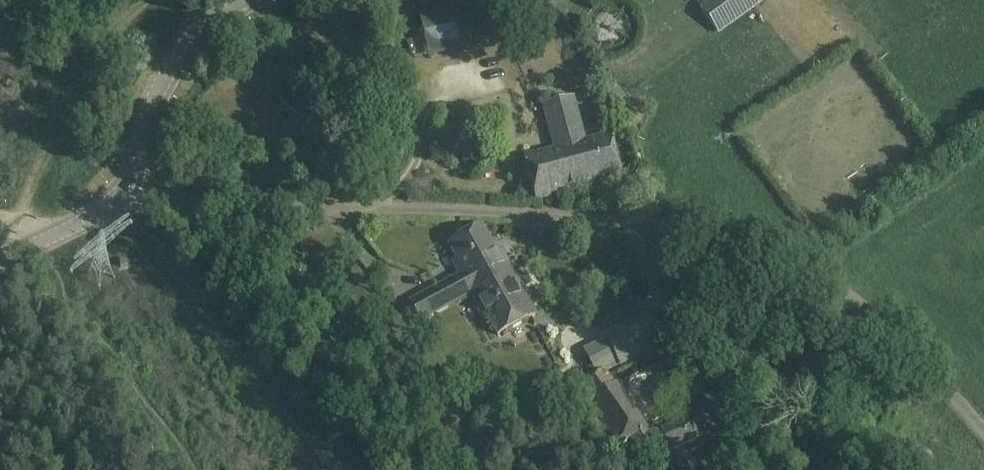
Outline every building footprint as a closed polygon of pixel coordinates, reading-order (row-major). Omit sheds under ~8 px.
[(479,44),(471,0),(420,10),(429,54),(479,44)] [(764,2),(763,0),(705,0),(699,4),(717,32),(764,2)] [(566,100),(544,106),(555,149),(526,156),(538,202),(623,180),(611,134),(577,143),(566,100)] [(494,167),(482,118),(454,123),(469,174),(494,167)] [(498,255),(482,226),(448,245),(463,272),(408,302),(420,323),(475,293),(513,272),(502,252),(498,255)] [(128,266),(127,260),(119,262),(121,268),(128,266)] [(498,336),(537,315),(513,272),(475,293),(498,336)] [(663,345),(646,314),(626,324),(642,356),(663,345)] [(621,367),(642,356),(626,324),(605,334),(607,339),(585,350),(597,373),(578,386),(587,400),(585,401),(617,450),(631,440),(638,451),(669,450),(669,452),(702,437),(693,416),(660,430),(660,432),(646,431),(649,429),(618,383),(615,384),(606,371),(620,364),(621,367)] [(642,413),(662,404),(653,383),(633,393),(642,413)]
